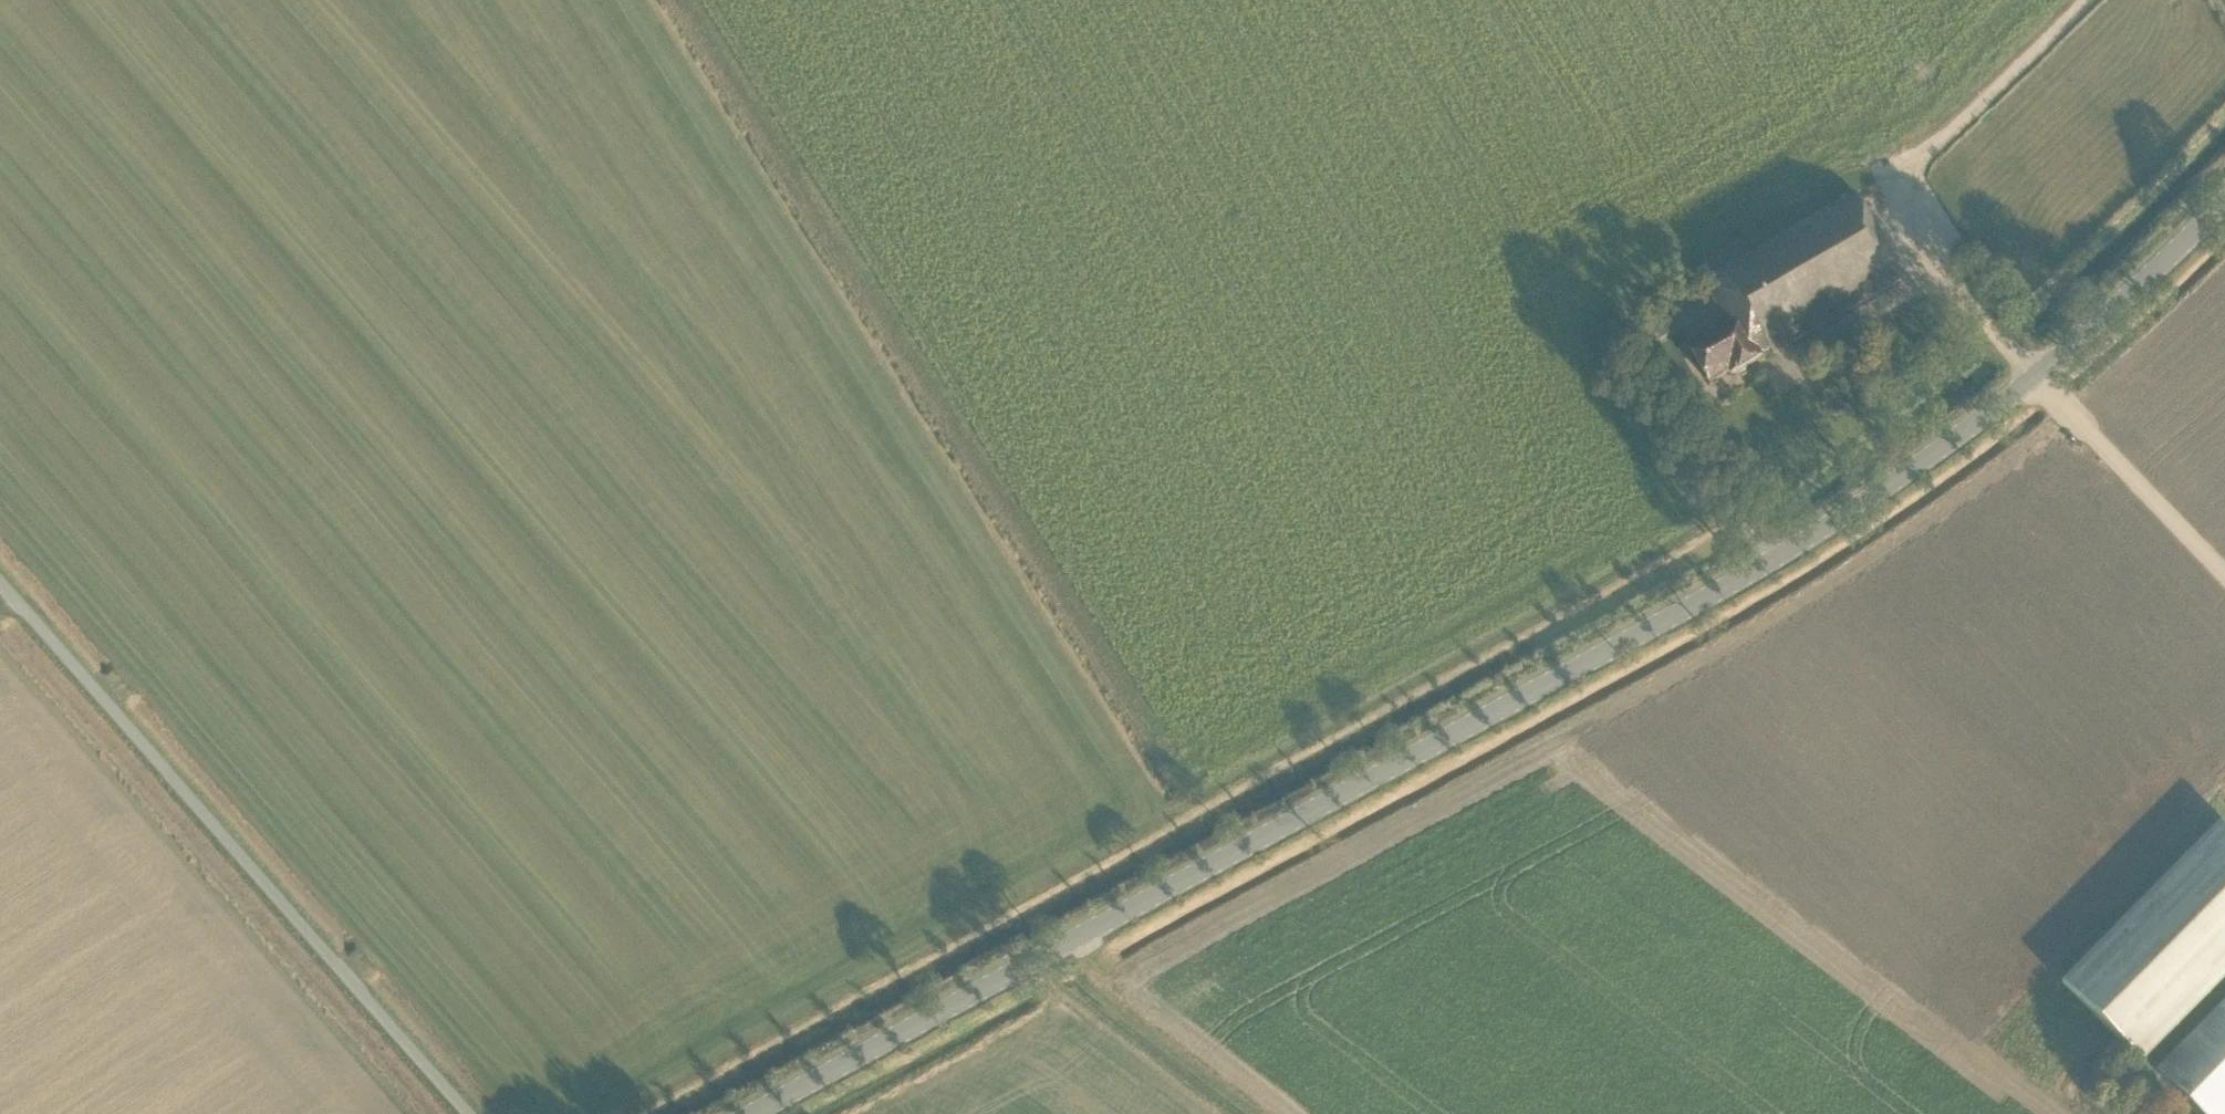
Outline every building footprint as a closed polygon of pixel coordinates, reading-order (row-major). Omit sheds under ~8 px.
[(1906,278),(1855,193),(1704,282),(1730,328),(1692,351),(1711,381),(1730,370),(1733,377),(1761,359),(1760,355),(1771,349),(1775,353),(1906,278)] [(1703,280),(1712,275),(1712,274),(1706,266),(1697,271),(1699,274),(1701,278),(1703,280)] [(2224,980),(2224,827),(2222,824),(2063,985),(2143,1063),(2224,980)] [(2156,1071),(2199,1113),(2224,1113),(2224,1000),(2156,1071)]
